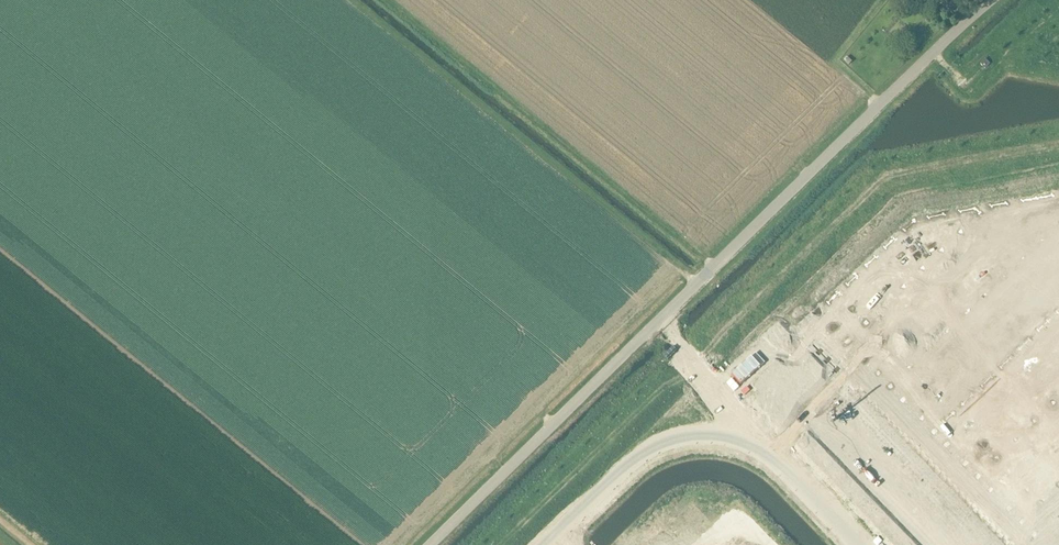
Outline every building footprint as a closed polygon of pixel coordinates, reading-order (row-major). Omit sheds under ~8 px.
[(955,0),(950,0),(947,4),(944,1),(940,5),(951,14),(960,4),(955,0)] [(984,58),(980,63),(981,64),(985,68),(989,64),(984,58)] [(797,330),(1005,544),(1058,544),(1058,190),(1036,195),(916,214),(797,330)]
